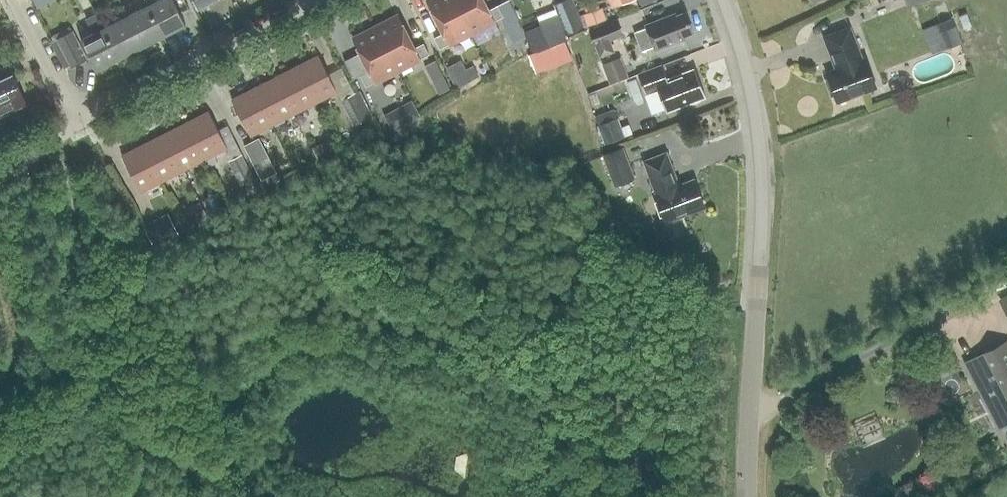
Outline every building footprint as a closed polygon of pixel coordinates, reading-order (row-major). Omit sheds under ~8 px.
[(156,1),(156,0),(146,0),(148,5),(147,5),(163,35),(185,24),(173,0),(158,0),(156,1)] [(198,10),(218,0),(192,0),(198,10)] [(454,0),(428,0),(427,0),(443,33),(434,38),(439,49),(449,44),(449,45),(471,33),(454,0)] [(483,0),(454,0),(471,33),(494,22),(493,21),(503,17),(497,6),(488,10),(483,0)] [(573,0),(561,0),(553,3),(562,24),(566,35),(584,27),(580,16),(579,16),(573,0)] [(163,35),(147,5),(125,17),(141,47),(163,35)] [(525,6),(518,9),(521,19),(529,16),(525,6)] [(606,18),(602,7),(580,16),(584,27),(606,18)] [(693,32),(685,12),(676,16),(675,13),(646,25),(655,50),(685,38),(684,36),(693,32)] [(414,48),(397,15),(375,27),(397,71),(420,60),(419,59),(429,54),(423,43),(414,48)] [(141,47),(125,17),(103,28),(118,58),(141,47)] [(118,58),(103,28),(97,18),(88,22),(94,33),(81,40),(96,70),(118,58)] [(609,40),(623,35),(616,18),(588,29),(599,57),(614,52),(609,40)] [(939,24),(948,47),(961,42),(952,19),(939,24)] [(562,24),(543,31),(544,34),(549,46),(565,40),(568,39),(566,35),(562,24)] [(397,71),(375,27),(353,38),(369,71),(360,75),(365,86),(375,82),(397,71)] [(837,102),(876,88),(865,58),(862,59),(850,27),(824,37),(836,69),(826,72),(837,102)] [(71,65),(85,57),(72,33),(58,40),(71,65)] [(533,52),(549,46),(544,34),(528,39),(533,52)] [(571,59),(565,40),(549,46),(533,52),(527,54),(534,72),(571,59)] [(336,91),(318,56),(296,67),(315,102),(336,91)] [(621,58),(602,66),(610,86),(629,78),(621,58)] [(473,65),(466,69),(461,59),(446,67),(455,85),(478,74),(473,65)] [(434,60),(424,65),(431,80),(442,75),(434,60)] [(667,80),(661,66),(637,75),(645,94),(657,89),(666,112),(705,97),(694,69),(667,80)] [(315,102),(296,67),(275,78),(293,113),(315,102)] [(1,121),(16,114),(13,109),(26,103),(12,74),(0,80),(0,118),(1,121)] [(293,113),(275,78),(253,89),(271,124),(293,113)] [(271,124),(253,89),(231,100),(250,135),(271,124)] [(340,100),(353,126),(372,117),(358,91),(340,100)] [(391,130),(418,116),(410,101),(384,115),(391,130)] [(208,112),(187,123),(205,158),(226,147),(208,112)] [(624,136),(618,118),(597,125),(604,144),(624,136)] [(205,158),(187,123),(165,134),(183,169),(205,158)] [(183,169),(165,134),(143,145),(161,180),(183,169)] [(258,138),(244,145),(261,179),(275,172),(258,138)] [(317,158),(328,152),(324,143),(313,149),(317,158)] [(161,180),(143,145),(122,156),(140,191),(161,180)] [(622,148),(603,155),(614,186),(633,178),(622,148)] [(704,207),(694,179),(678,185),(666,153),(643,161),(656,194),(654,194),(665,222),(704,207)] [(239,182),(252,176),(241,154),(228,161),(239,182)] [(211,210),(219,206),(213,195),(206,198),(211,210)] [(206,215),(199,202),(186,209),(192,222),(206,215)] [(153,246),(178,233),(169,215),(144,228),(153,246)] [(966,364),(999,426),(1006,421),(1006,342),(966,364)]
